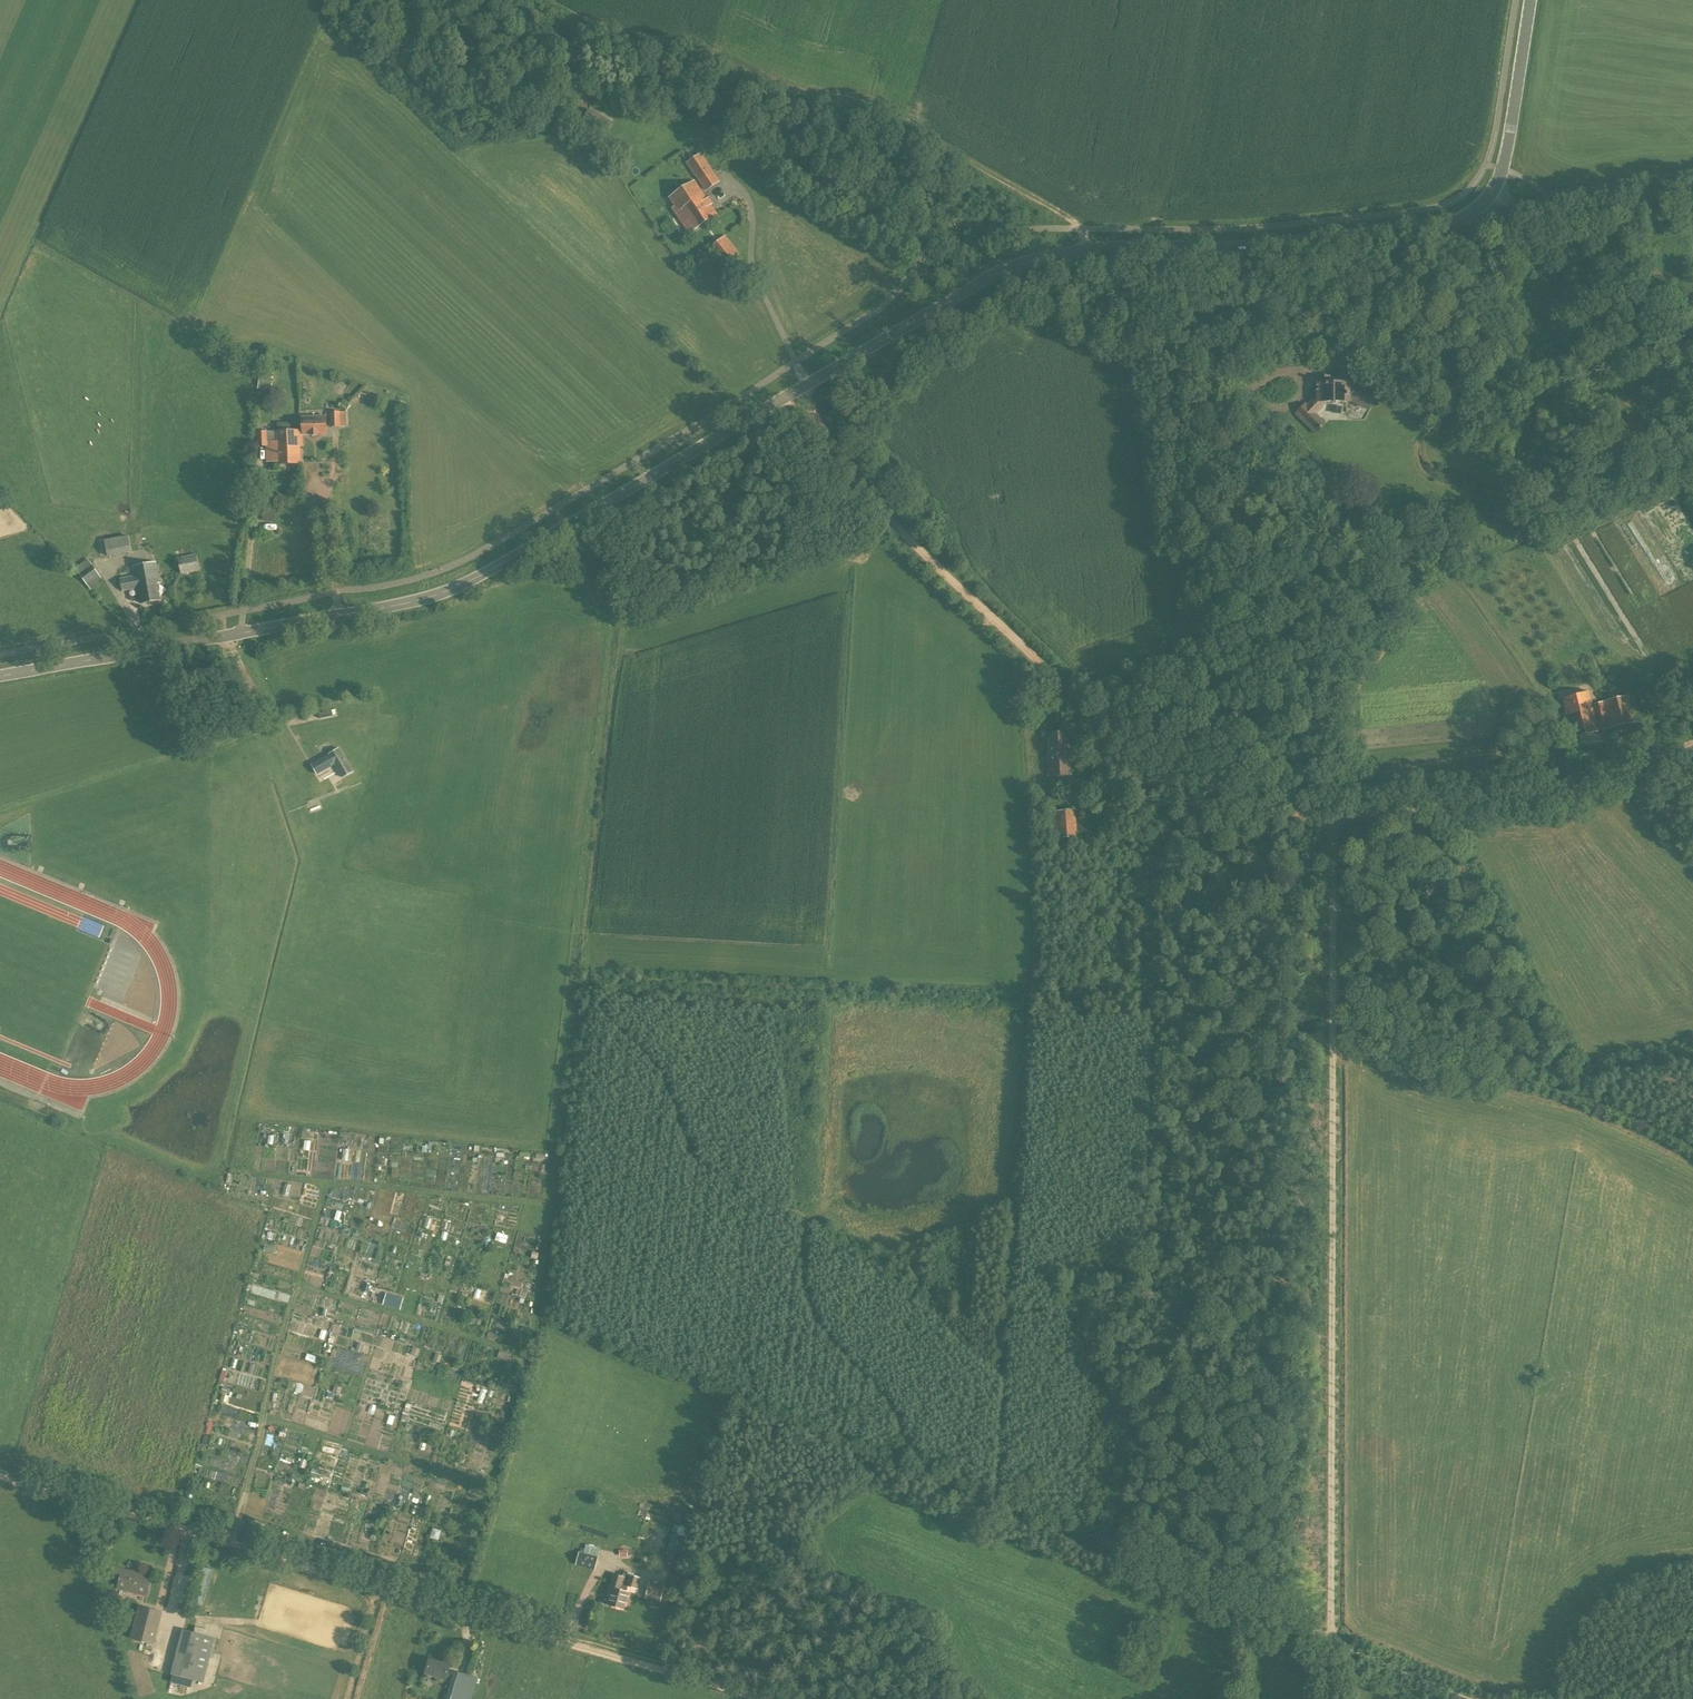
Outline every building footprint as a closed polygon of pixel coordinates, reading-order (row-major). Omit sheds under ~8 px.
[(701,153),(686,162),(705,191),(720,181),(701,153)] [(669,197),(692,231),(717,215),(694,181),(669,197)] [(740,253),(725,235),(709,248),(723,267),(740,253)] [(1365,371),(1379,375),(1382,367),(1368,362),(1365,371)] [(260,377),(257,388),(271,391),(273,380),(260,377)] [(1318,377),(1318,394),(1306,405),(1305,404),(1296,414),(1307,425),(1317,416),(1315,414),(1326,402),(1347,402),(1347,396),(1367,408),(1375,394),(1349,379),(1347,383),(1337,383),(1337,380),(1329,380),(1329,377),(1318,377)] [(347,426),(347,411),(331,412),(331,427),(347,426)] [(302,417),(302,430),(303,435),(312,434),(312,436),(318,436),(317,434),(327,434),(326,416),(302,417)] [(303,435),(302,430),(290,430),(290,422),(277,423),(277,430),(256,431),(256,446),(269,445),(269,444),(274,444),(275,465),(301,464),(300,447),(303,446),(303,435)] [(102,528),(108,556),(131,552),(126,524),(102,528)] [(177,558),(181,574),(200,570),(196,554),(177,558)] [(75,568),(91,589),(103,580),(87,559),(75,568)] [(139,588),(141,604),(160,600),(157,583),(160,583),(156,563),(132,567),(134,576),(120,579),(122,591),(139,588)] [(1608,677),(1612,682),(1617,679),(1614,674),(1608,677)] [(1644,687),(1637,689),(1644,711),(1650,709),(1644,687)] [(1563,713),(1570,739),(1600,731),(1635,722),(1628,695),(1593,704),(1593,701),(1591,701),(1589,692),(1562,698),(1565,713),(1563,713)] [(1046,754),(1048,776),(1073,775),(1071,749),(1069,748),(1068,731),(1047,733),(1049,754),(1046,754)] [(339,749),(312,765),(317,774),(334,764),(342,778),(352,772),(339,749)] [(1075,810),(1050,812),(1052,839),(1077,837),(1075,810)] [(391,1307),(395,1295),(386,1293),(382,1305),(383,1305),(391,1307)] [(431,1373),(429,1381),(435,1383),(437,1375),(431,1373)] [(296,1389),(304,1391),(306,1384),(298,1381),(296,1389)] [(433,1387),(430,1400),(442,1403),(445,1390),(433,1387)] [(672,1533),(667,1550),(681,1553),(686,1537),(672,1533)] [(578,1565),(595,1570),(598,1557),(597,1557),(599,1548),(586,1544),(584,1553),(581,1552),(578,1565)] [(679,1570),(683,1555),(668,1551),(663,1567),(676,1571),(676,1569),(679,1570)] [(114,1575),(116,1578),(120,1579),(118,1589),(146,1596),(151,1576),(119,1568),(115,1570),(114,1575)] [(608,1596),(610,1598),(608,1605),(624,1609),(628,1592),(626,1592),(628,1586),(638,1589),(641,1578),(624,1573),(623,1577),(614,1574),(608,1596)] [(664,1587),(665,1585),(649,1581),(645,1598),(660,1602),(661,1599),(669,1601),(672,1589),(664,1587)] [(130,1638),(154,1645),(162,1612),(138,1606),(130,1638)] [(182,1628),(171,1674),(204,1682),(215,1637),(182,1628)] [(430,1660),(426,1673),(445,1678),(449,1665),(430,1660)] [(478,1678),(454,1671),(445,1698),(471,1698),(478,1678)]
